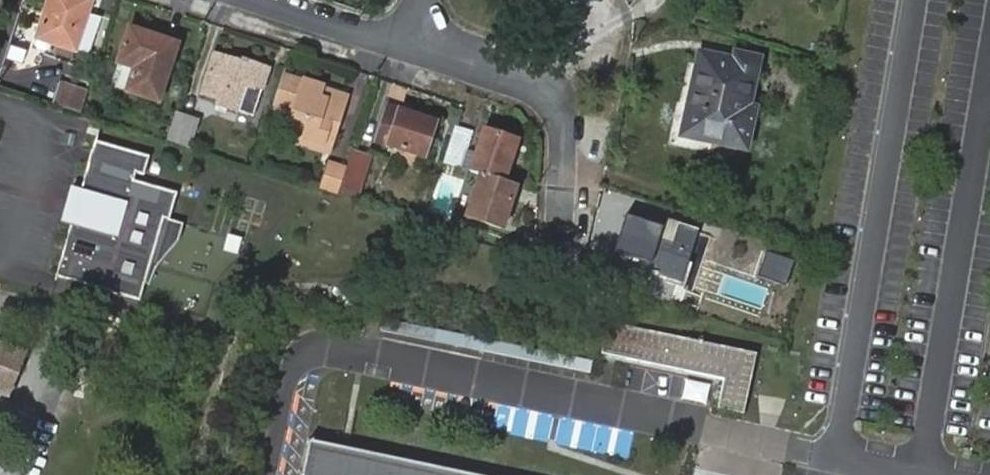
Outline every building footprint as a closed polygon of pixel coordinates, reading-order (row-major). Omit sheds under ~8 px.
[(38,35),(91,53),(102,16),(87,11),(91,0),(49,0),(38,35)] [(117,62),(123,64),(134,69),(126,92),(156,103),(176,45),(129,29),(117,62)] [(249,86),(263,91),(269,71),(249,64),(250,61),(241,58),(239,61),(214,54),(202,92),(219,98),(217,104),(240,112),(246,96),(249,86)] [(700,56),(685,121),(745,141),(752,111),(746,109),(756,62),(737,57),(735,65),(700,56)] [(134,69),(123,64),(115,89),(126,92),(134,69)] [(329,83),(285,69),(274,105),(314,117),(305,149),(332,157),(352,97),(328,89),(329,83)] [(83,114),(90,91),(62,82),(55,104),(83,114)] [(259,101),(263,91),(249,86),(246,96),(259,101)] [(388,110),(377,142),(422,158),(435,125),(388,110)] [(178,115),(169,142),(191,149),(199,123),(178,115)] [(745,141),(685,121),(681,136),(743,150),(745,141)] [(455,129),(445,164),(462,170),(473,134),(455,129)] [(485,132),(472,173),(482,176),(504,183),(517,143),(485,132)] [(177,192),(132,179),(135,172),(144,174),(149,156),(95,140),(80,194),(69,191),(81,210),(78,220),(73,218),(57,274),(140,298),(163,216),(169,218),(177,192)] [(344,177),(338,197),(359,204),(373,160),(353,153),(344,177)] [(328,172),(321,191),(338,197),(344,177),(328,172)] [(504,183),(482,176),(467,217),(502,227),(516,186),(504,183)] [(236,209),(232,222),(245,225),(249,213),(236,209)] [(658,240),(662,228),(626,216),(608,271),(626,277),(629,266),(647,271),(646,274),(657,277),(658,275),(681,282),(696,233),(677,226),(671,244),(658,240)] [(665,219),(662,228),(658,240),(671,244),(677,226),(678,224),(665,219)] [(770,249),(760,275),(785,284),(795,258),(770,249)] [(606,355),(728,380),(723,409),(749,413),(761,355),(611,324),(606,355)] [(8,397),(18,372),(23,374),(27,364),(22,362),(25,353),(0,343),(0,394),(8,397)] [(313,442),(306,474),(466,474),(313,442)]
